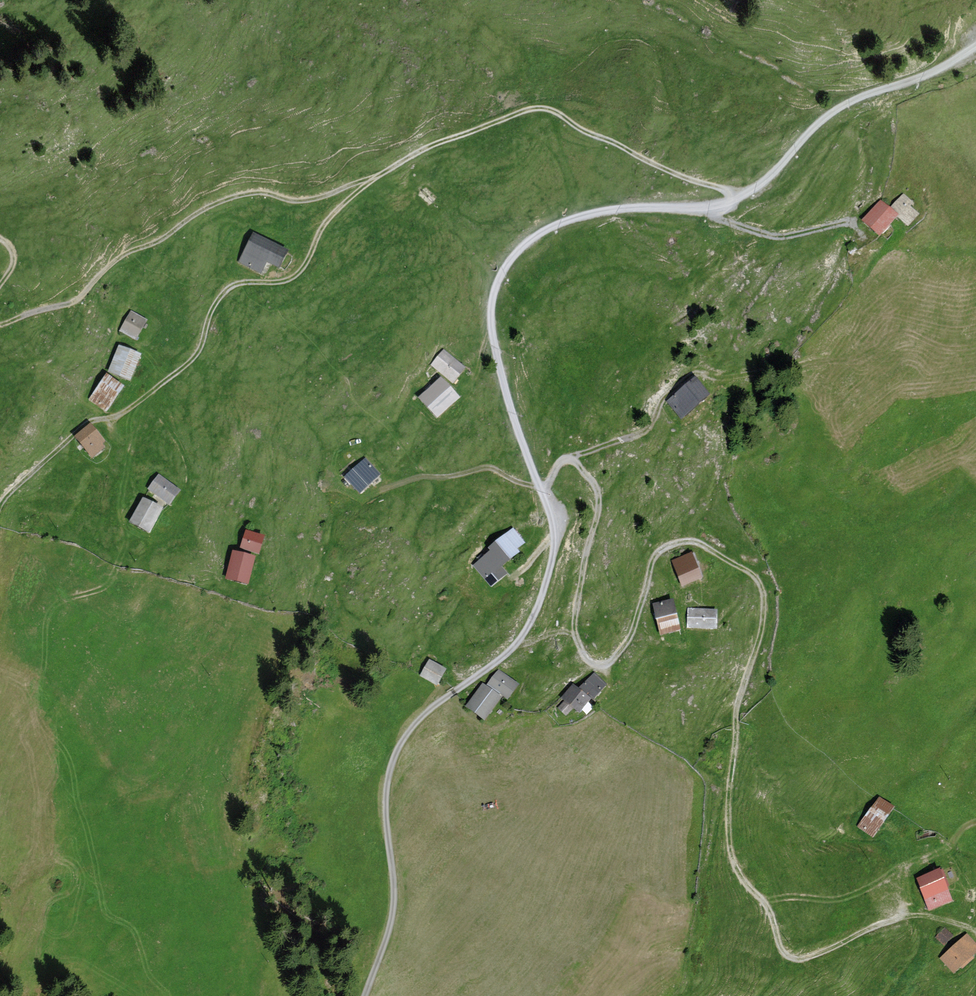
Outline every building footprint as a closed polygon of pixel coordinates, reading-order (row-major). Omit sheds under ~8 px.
[(917,207),(907,193),(892,205),(907,225),(914,219),(909,213),(917,207)] [(896,218),(882,202),(863,218),(877,234),(896,218)] [(286,252),(253,235),(239,263),(259,274),(265,262),(277,269),(286,252)] [(146,320),(130,310),(118,328),(133,339),(146,320)] [(117,345),(107,371),(129,380),(140,353),(117,345)] [(444,349),(430,365),(451,384),(465,368),(444,349)] [(105,410),(121,387),(104,375),(87,398),(105,410)] [(708,400),(695,378),(664,397),(678,419),(708,400)] [(433,419),(456,400),(438,379),(416,398),(433,419)] [(89,425),(73,438),(89,457),(104,445),(89,425)] [(380,471),(367,457),(345,478),(358,491),(380,471)] [(158,473),(147,487),(169,503),(179,489),(158,473)] [(147,533),(161,507),(143,497),(129,522),(147,533)] [(243,529),(237,547),(255,552),(260,534),(243,529)] [(513,530),(472,564),(491,586),(505,573),(499,565),(524,544),(513,530)] [(244,583),(251,555),(230,549),(223,578),(244,583)] [(694,552),(671,558),(679,585),(702,578),(694,552)] [(678,630),(672,598),(651,601),(657,634),(678,630)] [(714,608),(687,607),(687,627),(714,628),(714,608)] [(427,659),(417,676),(435,686),(445,670),(427,659)] [(498,668),(486,683),(507,699),(519,684),(498,668)] [(606,683),(592,669),(575,686),(588,700),(606,683)] [(482,683),(463,707),(482,722),(501,698),(482,683)] [(588,701),(572,686),(557,701),(573,717),(588,701)] [(893,806),(879,796),(858,827),(872,837),(893,806)] [(949,901),(937,869),(915,878),(927,910),(949,901)] [(936,933),(945,941),(953,931),(944,923),(936,933)] [(967,932),(938,955),(951,971),(975,951),(975,943),(967,932)]
